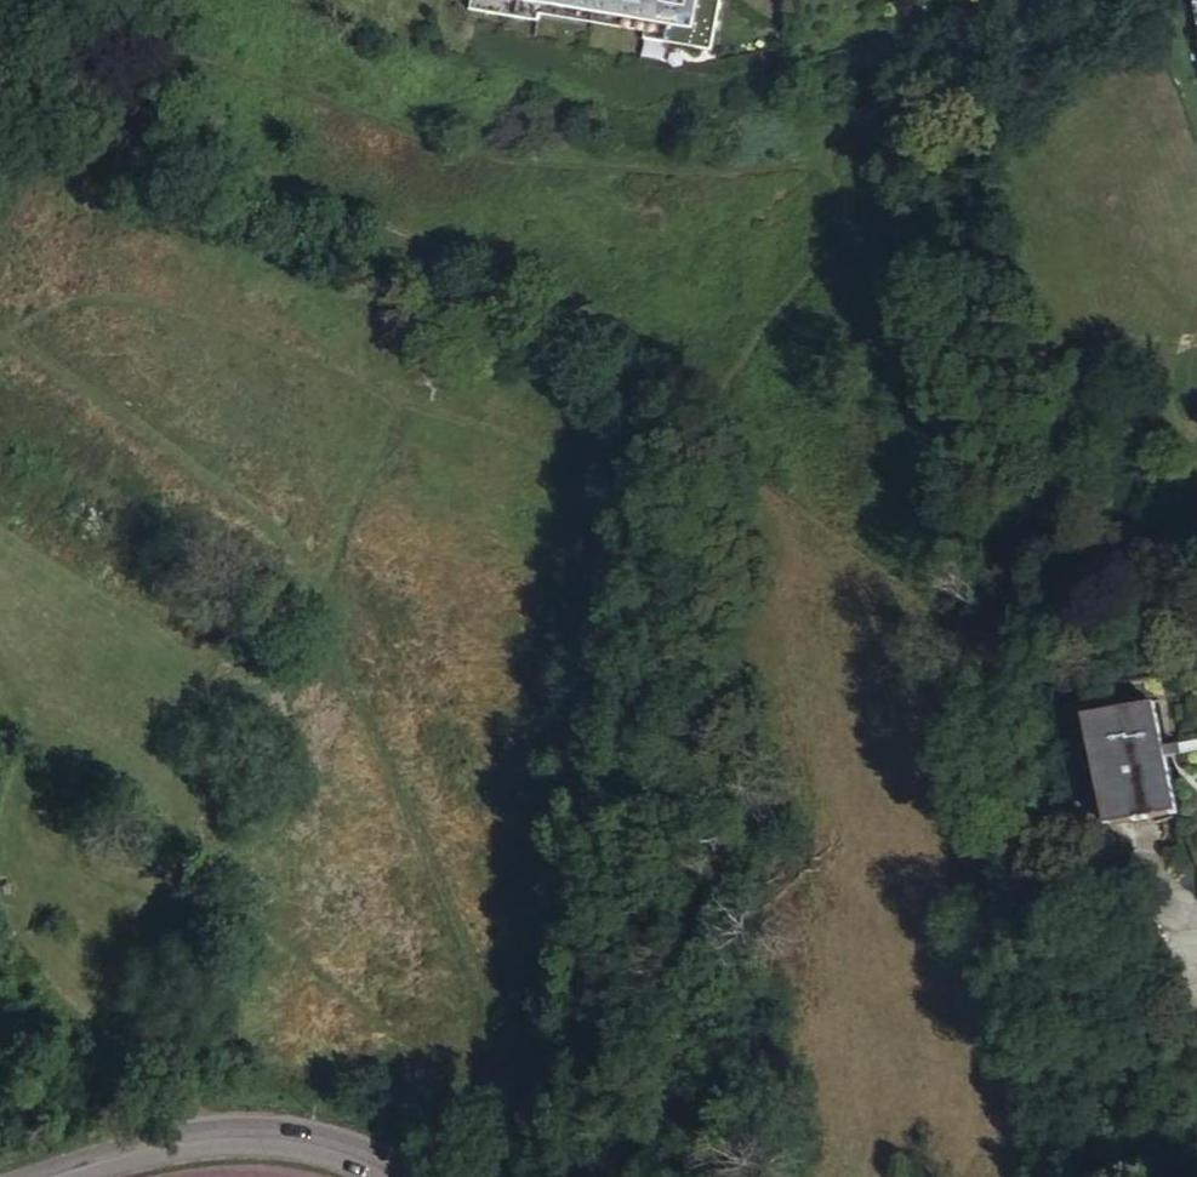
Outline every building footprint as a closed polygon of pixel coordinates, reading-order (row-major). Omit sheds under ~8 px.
[(706,1),(706,0),(477,0),(475,13),(541,28),(546,8),(651,29),(647,49),(713,61),(722,4),(706,1)] [(722,4),(713,61),(715,61),(726,5),(722,4)] [(1159,701),(1088,714),(1106,825),(1178,813),(1169,757),(1167,747),(1159,701)] [(1167,747),(1169,757),(1184,755),(1182,744),(1167,747)]
